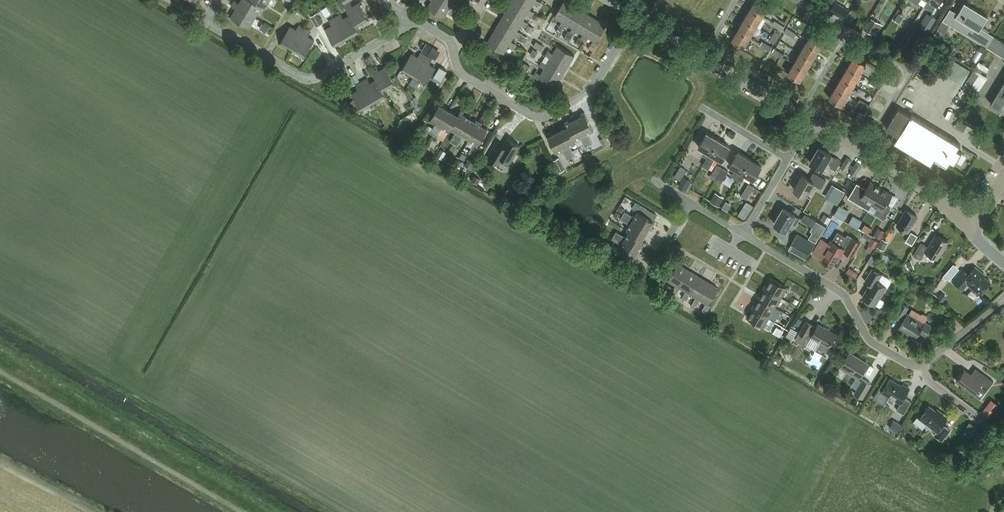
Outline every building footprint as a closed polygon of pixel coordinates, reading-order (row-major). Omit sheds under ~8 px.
[(231,16),(248,27),(255,15),(237,5),(239,2),(236,0),(234,0),(231,5),(236,8),(231,16)] [(237,5),(255,15),(261,5),(252,0),(240,0),(239,2),(237,5)] [(427,7),(444,17),(450,6),(440,0),(432,0),(427,7)] [(506,10),(523,19),(524,18),(527,12),(532,15),(535,11),(530,8),(529,9),(515,0),(512,0),(506,10)] [(529,9),(530,8),(533,2),(539,5),(541,0),(515,0),(529,9)] [(555,15),(562,20),(560,25),(564,27),(566,22),(576,5),(567,0),(564,0),(555,15)] [(751,8),(763,15),(769,5),(761,0),(756,0),(751,8)] [(933,12),(937,6),(927,0),(924,6),(933,12)] [(350,1),(344,4),(349,14),(350,14),(356,25),(357,25),(368,18),(359,2),(353,6),(350,1)] [(835,1),(829,10),(843,18),(848,9),(835,1)] [(950,8),(939,27),(945,31),(950,24),(983,44),(985,42),(989,44),(987,47),(995,35),(981,27),(988,16),(965,1),(958,12),(950,8)] [(576,5),(566,22),(573,26),(570,30),(574,34),(577,29),(576,28),(586,12),(576,5)] [(751,8),(745,18),(756,25),(763,15),(751,8)] [(506,10),(500,20),(516,30),(517,29),(521,23),(526,26),(529,21),(524,18),(523,19),(506,10)] [(317,12),(311,16),(318,26),(324,22),(317,12)] [(576,28),(577,29),(583,32),(580,37),(585,40),(588,35),(587,35),(597,18),(586,12),(576,28)] [(928,12),(920,25),(929,30),(937,18),(928,12)] [(341,13),(335,17),(347,38),(360,31),(357,25),(356,25),(350,14),(349,14),(343,18),(341,13)] [(332,24),(326,28),(336,45),(347,38),(335,17),(329,20),(332,24)] [(587,35),(588,35),(594,39),(591,43),(596,46),(598,41),(597,41),(607,24),(597,18),(587,35)] [(745,18),(738,29),(750,36),(756,25),(745,18)] [(872,18),(865,29),(872,34),(879,22),(872,18)] [(500,20),(494,30),(510,40),(511,39),(515,33),(520,36),(522,32),(517,29),(516,30),(500,20)] [(775,20),(772,24),(782,30),(785,26),(775,20)] [(290,25),(280,41),(293,48),(305,27),(299,24),(296,28),(290,25)] [(530,32),(533,27),(528,24),(525,29),(530,32)] [(305,27),(293,48),(305,55),(314,39),(308,35),(310,31),(305,27)] [(787,27),(784,31),(794,37),(796,32),(787,27)] [(738,29),(732,39),(744,46),(750,36),(738,29)] [(937,29),(933,36),(938,39),(943,32),(937,29)] [(494,30),(487,42),(504,52),(508,44),(513,47),(516,42),(511,39),(510,40),(494,30)] [(769,40),(773,43),(779,33),(775,30),(769,40)] [(805,34),(802,39),(807,42),(807,41),(819,48),(825,38),(813,31),(809,37),(805,34)] [(524,42),(527,36),(522,33),(519,39),(524,42)] [(987,47),(1003,57),(1003,41),(995,35),(987,47)] [(773,46),(763,41),(760,45),(770,51),(773,46)] [(807,42),(801,52),(813,59),(819,48),(807,41),(807,42)] [(428,54),(432,47),(426,43),(422,50),(428,54)] [(549,49),(546,54),(551,56),(552,55),(568,65),(575,54),(558,44),(553,52),(549,49)] [(432,47),(428,54),(435,58),(440,50),(433,46),(432,47)] [(784,53),(774,47),(771,52),(781,58),(784,53)] [(534,48),(530,54),(535,57),(538,51),(534,48)] [(412,53),(402,69),(413,76),(426,55),(421,52),(418,56),(412,53)] [(801,52),(795,62),(806,69),(813,59),(801,52)] [(365,58),(370,66),(375,63),(370,55),(365,58)] [(425,84),(436,68),(429,64),(432,59),(426,55),(413,76),(409,83),(416,87),(420,81),(425,84)] [(542,60),(540,64),(544,67),(545,66),(562,76),(568,65),(552,55),(551,56),(547,63),(542,60)] [(854,55),(848,66),(860,73),(866,63),(854,55)] [(979,61),(976,65),(983,69),(986,71),(989,67),(979,61)] [(795,62),(788,73),(800,79),(806,69),(795,62)] [(376,66),(371,69),(376,79),(377,79),(383,90),(395,83),(386,67),(379,70),(376,66)] [(440,66),(432,78),(439,82),(446,69),(440,66)] [(536,70),(534,75),(538,77),(539,76),(556,86),(562,76),(545,66),(544,67),(541,73),(536,70)] [(848,66),(842,76),(854,83),(860,73),(848,66)] [(356,74),(351,76),(355,83),(360,80),(356,74)] [(842,76),(836,87),(848,94),(854,83),(842,76)] [(872,77),(869,82),(879,88),(882,83),(872,77)] [(368,78),(362,81),(373,102),(386,95),(383,90),(377,79),(376,79),(370,83),(368,78)] [(990,103),(1003,111),(1003,80),(990,103)] [(358,89),(352,93),(361,109),(373,102),(362,81),(356,85),(358,89)] [(841,104),(848,94),(836,87),(829,97),(833,99),(830,105),(838,110),(841,110),(843,107),(841,104)] [(413,97),(410,98),(413,104),(416,102),(418,101),(415,95),(413,97)] [(440,102),(430,118),(436,122),(431,132),(434,134),(449,109),(443,106),(444,104),(440,102)] [(894,133),(890,139),(931,164),(935,157),(947,165),(951,160),(955,163),(962,151),(958,148),(961,144),(912,113),(911,115),(898,107),(886,127),(894,133)] [(449,109),(434,134),(438,136),(444,127),(449,130),(451,127),(460,112),(457,111),(456,114),(449,109)] [(456,130),(450,140),(453,142),(468,117),(462,114),(464,112),(461,110),(460,112),(451,127),(456,130)] [(865,113),(860,110),(855,118),(860,121),(865,113)] [(582,115),(575,119),(588,145),(592,143),(587,133),(593,130),(584,112),(581,113),(582,115)] [(468,117),(453,142),(457,144),(463,135),(467,137),(478,120),(476,119),(475,121),(468,117)] [(565,121),(566,124),(574,139),(579,137),(585,147),(588,145),(575,119),(569,122),(568,120),(565,121)] [(481,125),(482,123),(478,120),(467,137),(474,141),(468,151),(473,153),(487,129),(481,125)] [(564,128),(557,131),(570,157),(574,155),(569,145),(575,143),(574,139),(566,124),(563,126),(564,128)] [(550,132),(547,134),(556,152),(561,149),(566,159),(570,157),(557,131),(551,134),(550,132)] [(707,157),(718,139),(707,133),(699,146),(705,150),(702,154),(707,157)] [(605,136),(600,139),(603,145),(609,142),(605,136)] [(500,149),(494,145),(487,157),(498,164),(502,158),(509,162),(519,145),(507,138),(503,145),(500,149)] [(708,168),(712,160),(715,156),(721,160),(730,146),(718,139),(707,157),(703,165),(708,168)] [(835,169),(841,160),(831,154),(819,146),(810,161),(822,169),(827,161),(831,164),(830,166),(835,169)] [(440,148),(436,156),(442,159),(446,152),(440,148)] [(737,179),(749,158),(739,151),(730,165),(736,169),(732,175),(737,179)] [(559,157),(553,160),(559,172),(565,169),(559,157)] [(846,157),(840,167),(845,170),(851,160),(846,157)] [(749,158),(737,179),(742,181),(746,174),(753,179),(761,165),(749,158)] [(471,169),(475,163),(468,159),(465,165),(471,169)] [(855,163),(849,173),(854,176),(860,166),(855,163)] [(728,170),(717,164),(710,177),(720,183),(728,170)] [(680,166),(674,176),(680,180),(686,170),(680,166)] [(821,188),(826,179),(814,172),(810,178),(802,174),(794,188),(805,195),(813,183),(821,188)] [(474,175),(471,179),(478,184),(481,179),(474,175)] [(680,183),(679,185),(686,189),(690,183),(683,179),(680,183)] [(872,203),(880,187),(870,181),(866,188),(856,182),(848,197),(868,209),(872,203)] [(748,183),(741,195),(746,198),(754,186),(748,183)] [(829,183),(822,195),(837,204),(844,192),(829,183)] [(880,187),(872,203),(877,206),(874,212),(883,218),(890,207),(885,204),(891,194),(880,187)] [(514,191),(510,198),(517,201),(520,195),(514,191)] [(723,196),(715,192),(710,201),(718,205),(723,196)] [(738,213),(746,218),(754,204),(746,199),(738,213)] [(655,221),(646,215),(649,210),(638,203),(635,209),(638,210),(634,216),(625,211),(622,215),(647,230),(651,223),(653,225),(655,221)] [(840,205),(835,214),(845,220),(850,210),(840,205)] [(795,224),(800,218),(795,215),(795,214),(783,207),(774,222),(786,230),(791,222),(795,224)] [(906,209),(904,213),(897,225),(907,231),(917,216),(906,209)] [(858,226),(862,218),(853,213),(848,221),(858,226)] [(811,226),(815,220),(804,214),(801,219),(811,226)] [(824,214),(821,219),(826,223),(830,217),(824,214)] [(620,218),(630,224),(626,230),(629,231),(644,240),(646,237),(644,236),(647,230),(622,215),(620,218)] [(815,220),(811,226),(809,230),(811,231),(808,238),(815,242),(824,226),(815,220)] [(878,227),(874,234),(881,239),(885,232),(878,227)] [(616,230),(614,234),(639,250),(643,243),(645,244),(647,241),(644,240),(629,231),(626,236),(616,230)] [(911,231),(905,240),(911,244),(917,235),(911,231)] [(833,240),(841,245),(846,237),(838,232),(833,240)] [(865,232),(862,236),(870,241),(872,237),(865,232)] [(793,240),(791,244),(794,245),(809,254),(815,243),(798,233),(793,240)] [(937,258),(948,241),(936,233),(927,246),(921,242),(913,254),(920,258),(925,250),(937,258)] [(614,234),(612,238),(621,244),(618,249),(636,260),(637,257),(636,256),(639,250),(614,234)] [(821,238),(813,253),(821,257),(820,259),(832,266),(838,256),(840,257),(844,251),(853,256),(861,242),(848,234),(846,237),(841,245),(833,240),(831,239),(829,243),(821,238)] [(870,241),(868,244),(874,248),(879,241),(872,237),(870,241)] [(882,237),(877,246),(883,249),(888,241),(882,237)] [(870,257),(867,262),(873,265),(876,260),(875,260),(876,258),(874,256),(873,258),(870,257)] [(944,273),(950,278),(959,266),(953,261),(944,273)] [(678,263),(668,279),(676,284),(674,287),(672,290),(677,293),(680,287),(678,285),(688,269),(678,263)] [(850,266),(847,270),(856,275),(858,271),(850,266)] [(979,294),(990,282),(983,276),(984,275),(974,266),(968,274),(962,269),(952,281),(961,289),(967,283),(979,294)] [(870,283),(862,296),(879,306),(881,306),(884,301),(883,300),(879,297),(886,286),(887,287),(891,281),(890,278),(872,267),(865,280),(870,283)] [(688,269),(678,285),(680,287),(686,290),(683,297),(687,299),(691,293),(688,292),(698,275),(688,269)] [(688,292),(691,293),(696,296),(693,303),(696,304),(697,305),(701,299),(698,297),(708,281),(698,275),(688,292)] [(770,277),(765,287),(780,296),(786,286),(770,277)] [(698,297),(701,299),(706,302),(703,309),(707,311),(711,304),(709,303),(712,304),(714,300),(712,298),(718,287),(708,281),(698,297)] [(765,287),(759,297),(774,306),(778,308),(781,303),(777,301),(780,296),(765,287)] [(769,316),(774,306),(759,297),(753,306),(769,316)] [(899,327),(904,330),(915,337),(919,330),(925,334),(931,325),(924,321),(923,323),(905,311),(908,306),(902,302),(894,315),(903,320),(899,327)] [(768,316),(769,316),(753,306),(747,316),(769,329),(774,320),(768,316)] [(778,308),(774,306),(769,316),(768,316),(774,320),(780,309),(778,308)] [(816,326),(813,324),(806,320),(795,339),(805,345),(806,344),(810,336),(820,341),(817,346),(825,351),(836,333),(818,323),(816,326)] [(777,326),(774,331),(780,336),(784,331),(777,326)] [(810,336),(806,344),(815,349),(817,346),(820,341),(810,336)] [(859,376),(867,362),(850,352),(841,366),(859,376)] [(977,378),(971,374),(964,369),(956,380),(973,393),(980,385),(986,390),(993,380),(982,372),(977,378)] [(863,378),(854,393),(862,397),(871,383),(863,378)] [(910,388),(904,385),(902,383),(901,385),(890,378),(882,391),(901,402),(897,409),(904,413),(911,401),(904,397),(910,388)] [(990,416),(998,404),(991,398),(982,411),(990,416)] [(937,431),(935,434),(942,439),(950,429),(943,424),(948,417),(940,411),(939,412),(929,405),(919,417),(937,431)] [(896,421),(891,428),(897,432),(902,425),(896,421)] [(965,431),(975,436),(980,426),(969,421),(965,431)] [(948,462),(953,460),(956,459),(952,450),(945,453),(948,462)]
